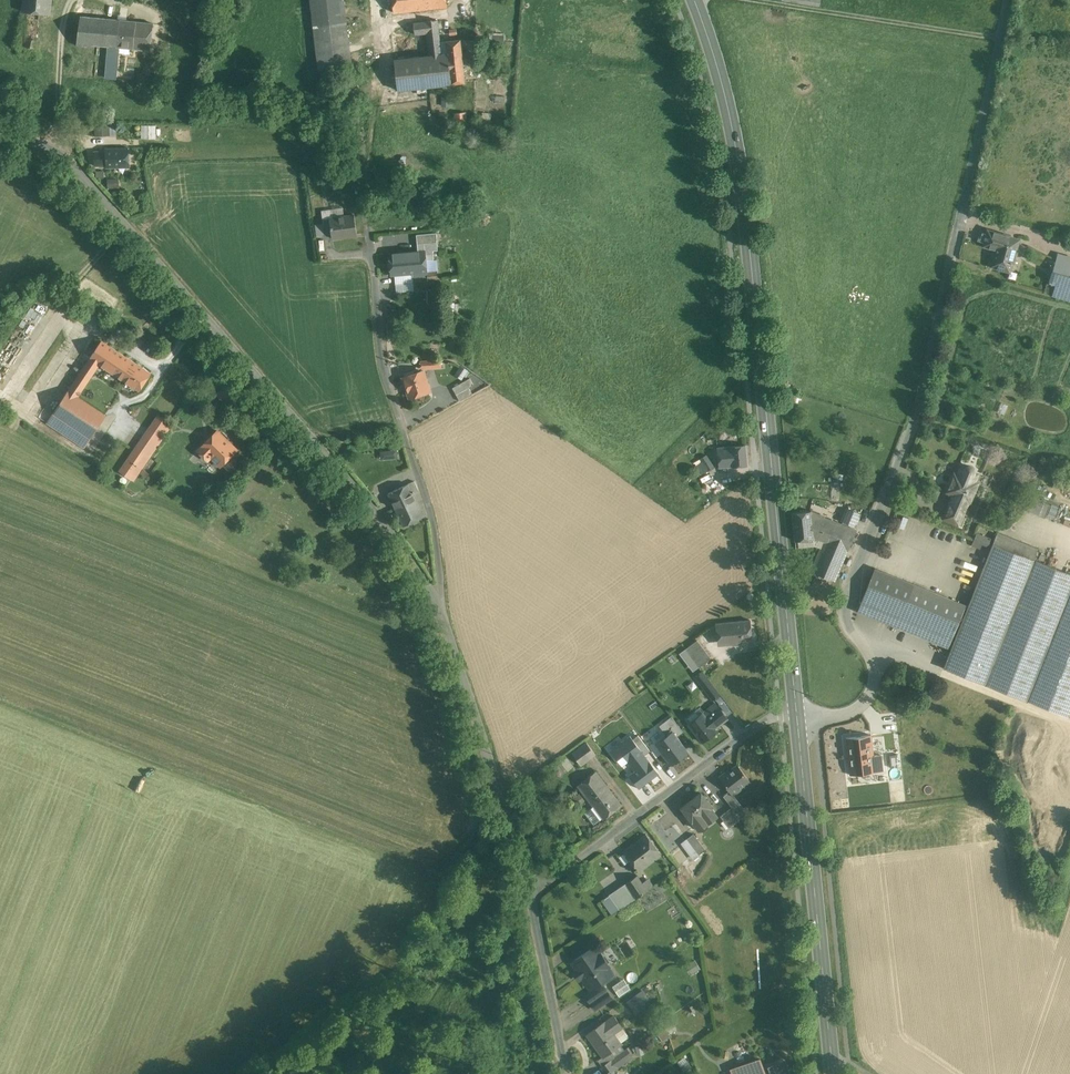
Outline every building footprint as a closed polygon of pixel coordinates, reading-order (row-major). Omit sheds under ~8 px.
[(19,47),(38,49),(41,13),(51,14),(52,0),(24,0),(19,47)] [(319,69),(352,65),(344,0),(310,0),(319,69)] [(395,13),(448,7),(447,0),(394,0),(395,13)] [(119,21),(80,17),(77,46),(92,48),(93,45),(109,47),(117,47),(119,21)] [(430,55),(394,59),(398,91),(445,85),(441,54),(437,20),(426,21),(426,22),(414,24),(415,34),(427,33),(430,55)] [(153,24),(119,21),(117,47),(119,48),(151,51),(153,24)] [(460,40),(447,41),(448,53),(441,54),(445,85),(465,82),(460,40)] [(38,49),(19,47),(19,57),(37,58),(38,49)] [(109,47),(106,78),(116,79),(119,48),(117,47),(109,47)] [(468,134),(466,112),(455,114),(458,135),(468,134)] [(146,140),(162,140),(162,127),(157,127),(157,124),(142,124),(141,138),(146,138),(146,140)] [(116,125),(95,125),(95,135),(116,136),(116,125)] [(129,149),(106,149),(106,152),(95,152),(94,166),(107,166),(107,168),(129,168),(129,149)] [(355,216),(331,219),(333,236),(333,239),(343,238),(342,234),(357,233),(355,216)] [(326,237),(333,236),(331,219),(323,220),(326,237)] [(326,237),(323,220),(316,221),(318,238),(326,237)] [(1019,239),(987,230),(983,245),(996,249),(991,266),(1009,271),(1019,239)] [(435,250),(425,251),(427,272),(437,271),(435,250)] [(425,251),(390,254),(392,276),(414,274),(427,273),(427,272),(425,251)] [(1057,255),(1052,271),(1058,273),(1053,296),(1063,299),(1068,276),(1069,268),(1069,259),(1057,255)] [(437,271),(427,272),(427,273),(414,274),(415,281),(438,279),(437,271)] [(136,363),(102,341),(90,358),(100,364),(125,380),(136,363)] [(90,358),(68,391),(78,397),(100,364),(90,358)] [(440,360),(421,362),(422,369),(441,367),(440,360)] [(151,374),(136,363),(125,380),(140,390),(151,374)] [(422,372),(412,375),(410,370),(403,373),(411,398),(421,395),(422,397),(432,394),(430,388),(428,389),(422,372)] [(470,378),(453,388),(456,395),(469,388),(474,385),(470,378)] [(241,399),(226,385),(217,394),(231,408),(241,399)] [(469,388),(456,395),(460,401),(473,394),(469,388)] [(78,397),(68,391),(47,423),(85,448),(106,416),(78,397)] [(159,415),(120,471),(134,480),(142,468),(150,457),(172,424),(159,415)] [(217,431),(198,450),(208,459),(211,456),(213,458),(213,459),(217,464),(218,463),(221,465),(236,450),(217,431)] [(747,445),(718,448),(720,468),(749,466),(747,445)] [(381,459),(398,458),(398,449),(381,450),(381,459)] [(150,457),(142,468),(150,473),(157,462),(150,457)] [(964,469),(961,468),(958,475),(955,474),(947,492),(954,495),(950,504),(964,510),(968,501),(969,501),(977,483),(974,482),(977,475),(974,473),(974,471),(974,469),(973,468),(971,466),(969,466),(967,466),(965,467),(964,469)] [(414,482),(409,485),(412,492),(418,490),(414,482)] [(412,492),(409,485),(389,493),(404,526),(424,518),(412,492)] [(1033,497),(1028,510),(1053,520),(1059,507),(1033,497)] [(964,510),(950,504),(944,518),(958,524),(964,510)] [(835,524),(811,514),(811,511),(793,513),(796,540),(815,538),(822,541),(827,543),(835,524)] [(827,543),(822,541),(810,571),(834,582),(855,532),(835,524),(827,543)] [(987,549),(992,538),(978,531),(973,542),(987,549)] [(1034,559),(1038,548),(997,532),(944,668),(1017,697),(1068,717),(1069,713),(1069,573),(1034,559)] [(966,604),(875,567),(857,610),(948,648),(966,604)] [(750,620),(722,623),(717,625),(719,641),(723,642),(724,644),(724,645),(752,642),(750,620)] [(711,658),(697,640),(686,649),(699,667),(711,658)] [(711,683),(704,688),(714,700),(721,696),(711,683)] [(716,704),(689,725),(703,742),(716,731),(714,728),(727,718),(716,704)] [(870,736),(847,739),(851,774),(874,772),(872,756),(870,736)] [(584,742),(569,752),(576,762),(590,751),(584,742)] [(881,755),(872,756),(874,772),(882,771),(881,755)] [(738,766),(730,772),(729,771),(723,776),(728,782),(725,784),(730,791),(732,794),(733,794),(750,781),(738,766)] [(621,805),(596,772),(578,786),(593,806),(585,813),(594,825),(602,818),(603,819),(621,805)] [(743,807),(733,794),(732,794),(730,791),(723,796),(732,807),(736,813),(743,807)] [(711,806),(701,793),(682,807),(699,829),(717,815),(711,807),(711,806)] [(743,807),(736,813),(741,818),(752,810),(747,804),(743,807)] [(732,807),(720,816),(729,827),(741,818),(736,813),(732,807)] [(705,849),(693,833),(687,838),(699,854),(705,849)] [(646,834),(623,851),(637,871),(661,854),(646,834)] [(636,876),(609,895),(620,909),(647,890),(636,876)] [(599,955),(594,947),(572,962),(578,970),(577,971),(582,978),(583,977),(590,987),(599,980),(600,982),(610,975),(605,968),(609,965),(601,954),(599,955)] [(697,960),(690,962),(692,972),(700,969),(697,960)] [(620,995),(631,988),(625,978),(614,985),(620,995)] [(602,984),(586,995),(595,1009),(612,998),(602,984)] [(644,989),(627,1001),(637,1014),(645,1009),(642,1004),(651,998),(644,989)] [(604,1022),(588,1034),(603,1056),(604,1057),(610,1052),(621,1045),(611,1031),(619,1025),(621,1028),(622,1027),(614,1016),(605,1023),(604,1022)] [(661,1040),(671,1037),(667,1026),(657,1029),(661,1040)] [(613,1058),(619,1066),(634,1055),(628,1047),(614,1057),(613,1058)] [(610,1052),(604,1057),(603,1056),(598,1060),(602,1066),(613,1058),(614,1057),(610,1052)] [(613,1058),(602,1066),(608,1073),(611,1070),(612,1071),(619,1066),(613,1058)] [(781,1062),(769,1067),(770,1070),(765,1072),(760,1058),(731,1069),(732,1073),(785,1073),(781,1062)]
